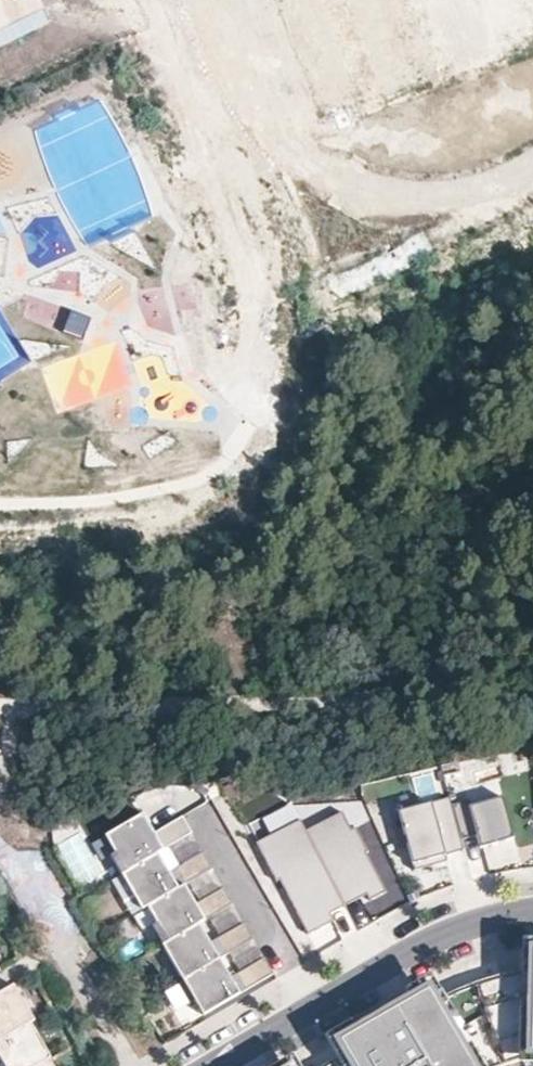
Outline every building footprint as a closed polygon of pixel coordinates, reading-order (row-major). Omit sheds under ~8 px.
[(45,4),(43,0),(0,0),(0,26),(45,4)] [(90,316),(73,309),(64,329),(81,337),(90,316)] [(468,800),(451,805),(461,840),(477,836),(480,848),(515,839),(503,797),(470,806),(468,800)] [(451,805),(450,799),(421,807),(397,813),(406,844),(414,871),(432,866),(447,861),(446,855),(464,850),(461,840),(451,805)] [(306,831),(345,906),(360,898),(356,891),(363,888),(367,895),(370,901),(387,893),(366,854),(369,853),(356,828),(351,830),(342,812),(306,831)] [(135,815),(133,816),(146,838),(148,837),(135,815)] [(133,816),(104,833),(115,851),(110,854),(121,874),(127,871),(167,848),(192,833),(182,817),(148,837),(146,838),(133,816)] [(301,820),(257,843),(277,882),(280,880),(308,935),(326,925),(319,911),(326,907),(330,914),(345,906),(306,831),(301,820)] [(184,885),(212,869),(203,853),(178,867),(167,848),(127,871),(138,891),(133,894),(142,910),(147,907),(176,890),(184,885)] [(449,866),(447,861),(432,866),(433,871),(449,866)] [(138,891),(127,871),(121,874),(133,894),(138,891)] [(176,890),(187,909),(195,904),(184,885),(176,890)] [(198,924),(233,904),(223,888),(195,904),(187,909),(176,890),(147,907),(157,924),(168,942),(197,925),(198,924)] [(356,891),(360,898),(367,895),(363,888),(356,891)] [(319,911),(326,925),(333,922),(330,914),(326,907),(319,911)] [(244,923),(210,943),(208,944),(197,925),(168,942),(188,977),(217,960),(219,959),(253,939),(244,923)] [(168,942),(157,924),(152,927),(162,945),(168,942)] [(210,943),(198,924),(197,925),(208,944),(210,943)] [(168,942),(162,945),(183,980),(188,977),(168,942)] [(203,1015),(274,974),(264,957),(230,978),(228,979),(217,960),(188,977),(199,996),(194,999),(195,1000),(203,1015)] [(230,978),(219,959),(217,960),(228,979),(230,978)] [(514,975),(478,986),(458,994),(437,1004),(349,1055),(330,1065),(488,1065),(491,1065),(507,1058),(524,1054),(531,1051),(532,1059),(532,972),(514,975)] [(188,977),(183,980),(194,999),(199,996),(188,977)] [(194,999),(183,980),(178,983),(190,1003),(195,1000),(194,999)] [(9,987),(19,1004),(23,1002),(13,985),(9,987)] [(14,1008),(19,1004),(9,987),(0,992),(0,1040),(24,1026),(14,1008)] [(431,994),(343,1044),(349,1055),(437,1004),(431,994)] [(19,1004),(14,1008),(24,1026),(30,1022),(33,1020),(23,1002),(19,1004)] [(174,1019),(159,1028),(165,1038),(180,1029),(174,1019)] [(40,1038),(30,1022),(24,1026),(34,1042),(40,1038)] [(40,1038),(34,1042),(24,1026),(0,1040),(0,1057),(3,1061),(7,1059),(11,1065),(35,1065),(45,1060),(49,1058),(51,1057),(40,1039),(40,1038)] [(349,1055),(343,1044),(305,1065),(330,1065),(349,1055)] [(524,1054),(526,1064),(532,1062),(532,1059),(531,1051),(524,1054)] [(507,1058),(510,1065),(518,1065),(526,1064),(524,1054),(507,1058)] [(45,1060),(48,1065),(53,1065),(49,1058),(45,1060)] [(491,1065),(510,1065),(507,1058),(491,1065)]
